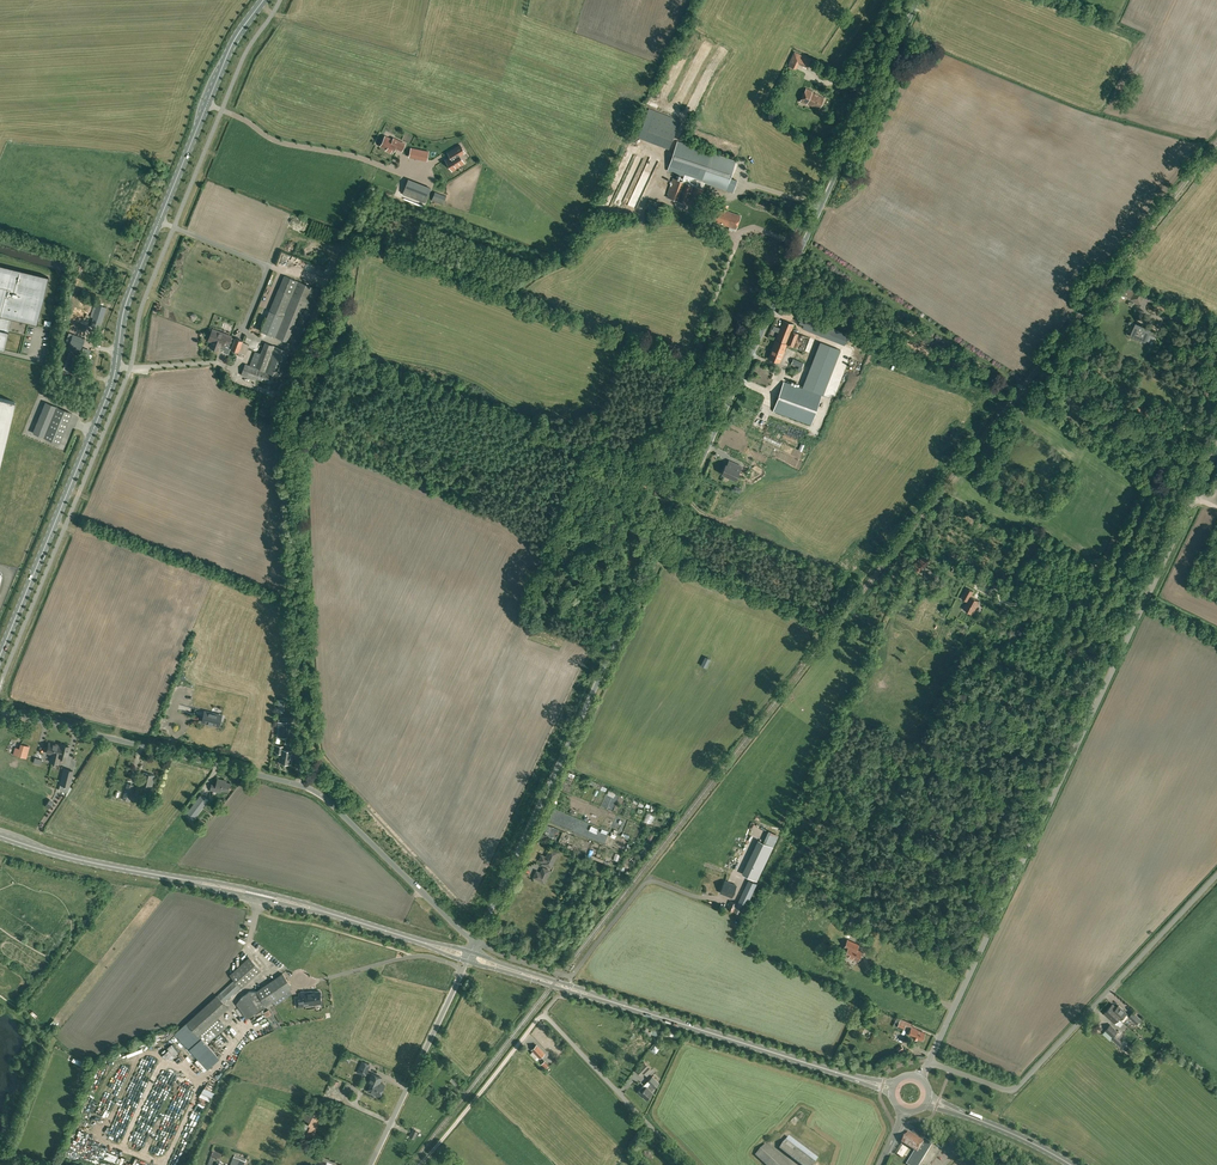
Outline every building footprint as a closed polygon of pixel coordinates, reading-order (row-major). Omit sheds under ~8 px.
[(811,60),(795,53),(789,65),(795,68),(798,62),(808,66),(811,60)] [(824,98),(812,92),(813,91),(806,88),(800,101),(806,104),(807,103),(819,109),(824,98)] [(669,148),(680,120),(649,109),(639,135),(669,148)] [(390,138),(388,141),(384,139),(380,146),(387,149),(386,150),(391,152),(391,151),(393,151),(395,147),(402,150),(405,144),(394,138),(393,140),(390,138)] [(732,170),(735,163),(733,156),(719,159),(718,154),(679,140),(675,152),(669,170),(675,172),(681,171),(684,179),(681,179),(676,193),(675,194),(676,199),(689,203),(696,184),(689,182),(689,178),(694,180),(703,178),(705,179),(711,177),(713,185),(735,193),(739,184),(731,182),(734,174),(719,169),(720,165),(732,170)] [(452,170),(464,163),(460,156),(464,153),(465,153),(465,152),(464,150),(460,145),(452,150),(448,152),(450,157),(446,160),(452,170)] [(422,158),(424,151),(416,149),(414,156),(422,158)] [(648,161),(643,173),(652,177),(657,166),(648,161)] [(408,179),(403,193),(425,201),(431,188),(408,179)] [(443,204),(446,196),(435,192),(432,200),(443,204)] [(156,210),(158,201),(142,197),(140,205),(156,210)] [(660,202),(649,199),(646,209),(657,212),(660,202)] [(736,228),(740,215),(727,210),(728,205),(723,204),(722,208),(717,207),(713,221),(736,228)] [(36,324),(48,276),(0,265),(0,349),(4,349),(11,318),(36,324)] [(272,312),(271,314),(264,332),(296,345),(319,289),(284,275),(278,289),(275,288),(266,309),(272,312)] [(1146,292),(1138,287),(1131,298),(1140,303),(1146,292)] [(100,329),(107,307),(97,304),(89,326),(100,329)] [(835,328),(827,325),(802,315),(799,323),(804,325),(802,328),(823,336),(831,339),(835,328)] [(815,339),(809,337),(799,333),(791,330),(794,324),(783,320),(768,358),(779,362),(786,344),(794,347),(793,347),(804,351),(809,353),(815,339)] [(1155,336),(1157,332),(1136,323),(1131,336),(1141,340),(1142,338),(1146,340),(1149,333),(1155,336)] [(845,339),(847,333),(836,328),(833,335),(845,339)] [(210,334),(208,340),(211,341),(209,346),(212,348),(219,350),(220,347),(222,348),(222,349),(224,349),(224,351),(228,353),(230,349),(229,347),(226,346),(226,345),(223,344),(224,342),(226,342),(229,344),(232,336),(213,329),(210,334)] [(114,332),(111,338),(100,333),(97,337),(113,345),(119,335),(114,332)] [(85,338),(73,333),(67,349),(79,354),(85,338)] [(249,344),(242,342),(243,340),(235,337),(231,349),(246,354),(249,344)] [(253,351),(249,364),(245,363),(241,374),(245,376),(243,381),(268,391),(271,384),(270,384),(275,375),(280,377),(290,351),(275,345),(272,345),(272,344),(263,341),(261,347),(259,353),(253,351)] [(813,391),(831,345),(821,341),(803,387),(813,391)] [(802,367),(804,362),(793,358),(791,363),(802,367)] [(811,424),(822,395),(784,381),(773,410),(811,424)] [(14,401),(0,398),(0,460),(14,401)] [(72,413),(56,406),(45,402),(33,432),(44,437),(59,443),(72,413)] [(735,479),(742,466),(729,460),(727,465),(726,464),(722,473),(735,479)] [(1119,540),(1112,537),(1103,556),(1109,559),(1116,544),(1117,545),(1119,540)] [(988,588),(992,580),(993,577),(980,572),(976,582),(988,588)] [(973,613),(980,601),(971,596),(973,591),(967,588),(964,595),(969,598),(964,608),(973,613)] [(710,659),(705,656),(701,664),(706,667),(710,659)] [(211,712),(205,710),(202,721),(219,726),(221,717),(217,716),(217,714),(211,712)] [(278,717),(278,722),(277,736),(286,737),(285,744),(294,745),(296,734),(287,733),(288,722),(287,722),(287,718),(278,717)] [(60,745),(49,742),(47,752),(52,753),(50,761),(53,762),(56,751),(58,751),(60,745)] [(29,746),(21,744),(18,756),(26,758),(29,746)] [(56,751),(53,762),(58,763),(60,756),(67,758),(70,746),(60,744),(60,745),(58,751),(56,751)] [(291,764),(293,751),(281,749),(281,747),(278,746),(277,752),(280,753),(279,762),(291,764)] [(73,771),(64,768),(60,784),(61,784),(59,789),(68,791),(69,786),(73,771)] [(152,786),(155,775),(144,772),(141,783),(152,786)] [(221,792),(221,790),(221,789),(228,791),(230,783),(223,781),(224,780),(218,779),(216,785),(212,784),(211,788),(215,789),(215,791),(221,792)] [(130,801),(134,785),(128,783),(124,799),(130,801)] [(141,796),(143,788),(136,786),(134,794),(141,796)] [(194,818),(209,799),(201,793),(187,812),(194,818)] [(756,880),(772,847),(758,840),(742,874),(756,880)] [(558,852),(550,848),(546,857),(542,855),(539,860),(544,862),(543,863),(551,867),(558,852)] [(544,883),(549,870),(543,867),(540,873),(536,872),(533,879),(544,883)] [(741,897),(737,904),(730,901),(727,909),(730,910),(742,914),(744,908),(745,908),(756,884),(748,880),(741,897)] [(732,897),(736,885),(725,881),(720,892),(732,897)] [(862,932),(866,923),(851,917),(848,924),(858,929),(858,930),(862,932)] [(858,944),(847,940),(844,947),(848,948),(845,954),(858,960),(859,957),(860,957),(861,955),(860,954),(862,951),(856,949),(858,944)] [(224,1003),(238,989),(261,969),(249,957),(230,974),(235,979),(217,995),(187,1022),(175,1033),(207,1068),(219,1057),(207,1043),(225,1026),(217,1017),(228,1007),(224,1003)] [(247,1018),(266,1005),(292,987),(283,973),(257,991),(250,991),(242,996),(236,1003),(247,1018)] [(321,992),(320,992),(320,991),(315,992),(315,990),(312,991),(308,992),(304,992),(304,991),(300,991),(300,993),(299,993),(300,996),(296,997),(295,997),(295,999),(297,1006),(307,1004),(321,1001),(321,996),(322,996),(321,992)] [(1116,1007),(1113,1004),(1104,1013),(1114,1022),(1117,1025),(1122,1020),(1121,1019),(1127,1013),(1119,1005),(1116,1007)] [(1133,1012),(1129,1016),(1137,1023),(1141,1019),(1133,1012)] [(900,1018),(896,1027),(903,1030),(904,1028),(909,1030),(908,1033),(912,1035),(912,1036),(917,1039),(917,1038),(922,1040),(925,1033),(916,1029),(916,1028),(911,1026),(913,1024),(912,1023),(900,1018)] [(1105,1029),(1113,1037),(1116,1034),(1119,1036),(1122,1033),(1118,1029),(1117,1030),(1110,1024),(1105,1029)] [(230,1044),(235,1036),(226,1030),(217,1043),(228,1050),(232,1045),(230,1044)] [(1124,1044),(1115,1036),(1112,1039),(1121,1047),(1124,1044)] [(181,1050),(174,1043),(163,1054),(170,1061),(181,1050)] [(544,1053),(536,1045),(532,1049),(540,1058),(544,1053)] [(365,1075),(367,1072),(370,1064),(362,1061),(357,1072),(361,1074),(361,1073),(365,1075)] [(643,1061),(640,1064),(634,1070),(640,1076),(644,1073),(647,1076),(652,1070),(643,1061)] [(380,1082),(382,1078),(372,1073),(368,1082),(371,1083),(368,1091),(379,1096),(384,1084),(380,1082)] [(115,1082),(124,1086),(127,1080),(117,1076),(115,1082)] [(651,1090),(659,1082),(653,1076),(648,1081),(649,1083),(645,1088),(643,1086),(637,1092),(640,1095),(641,1094),(646,1099),(653,1092),(651,1090)] [(206,1104),(209,1100),(212,1101),(217,1093),(206,1086),(199,1099),(206,1104)] [(309,1107),(303,1119),(310,1122),(304,1135),(312,1139),(323,1113),(309,1107)] [(932,1144),(916,1135),(916,1136),(909,1132),(902,1143),(915,1151),(907,1164),(908,1164),(920,1164),(932,1144)] [(790,1158),(800,1164),(813,1164),(815,1163),(797,1149),(786,1140),(779,1149),(790,1158)] [(948,1149),(938,1142),(936,1145),(942,1149),(947,1152),(948,1149)] [(765,1144),(755,1155),(765,1164),(789,1164),(765,1144)]
